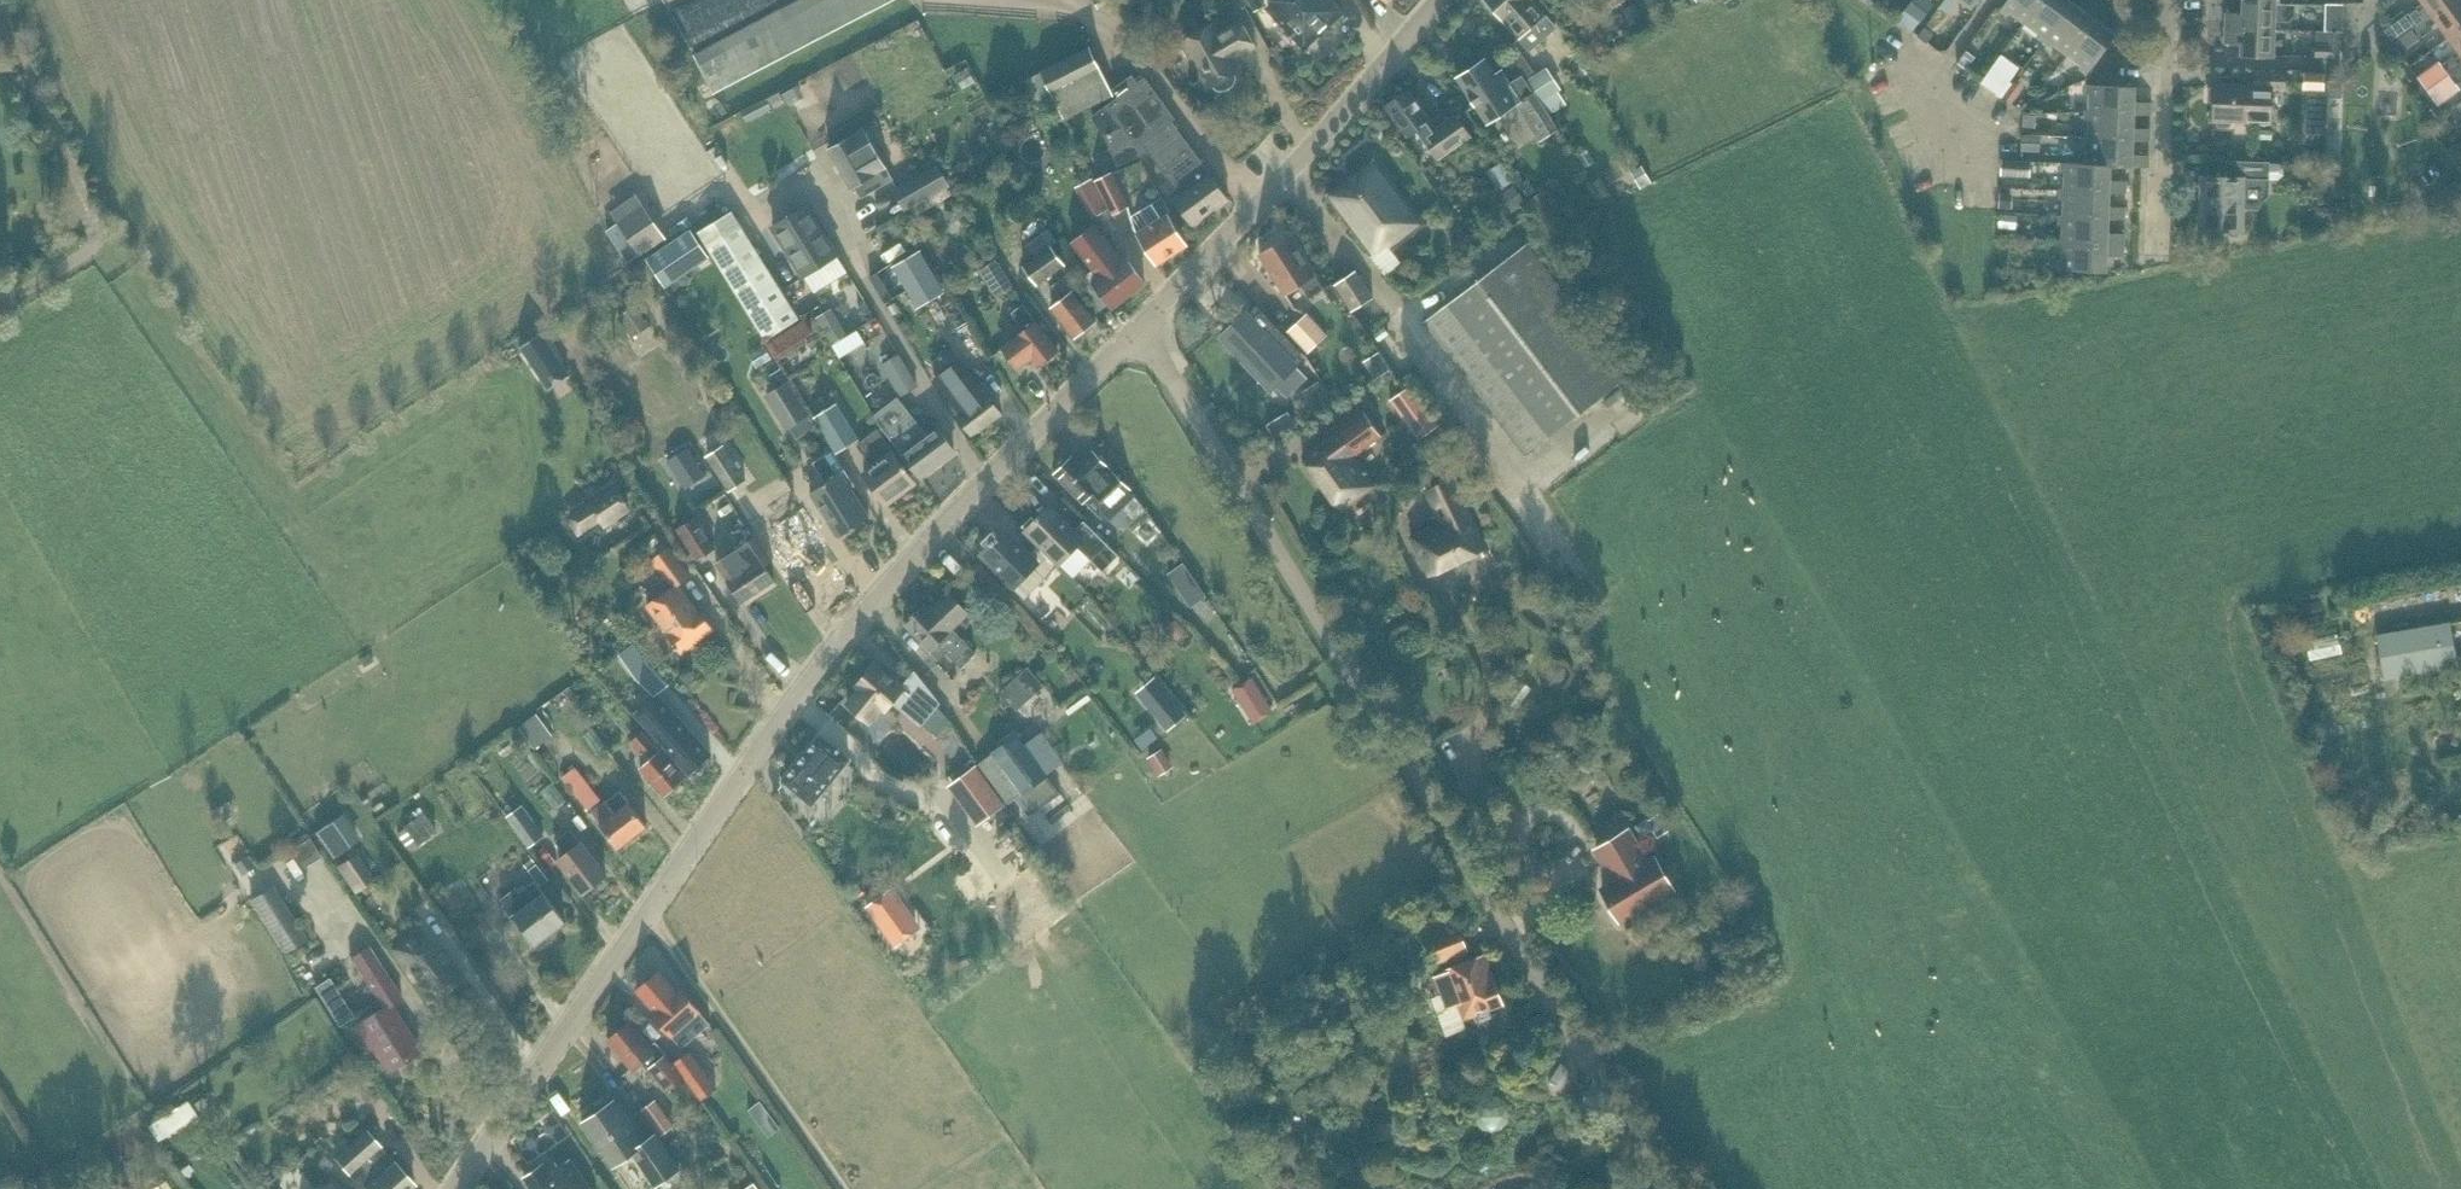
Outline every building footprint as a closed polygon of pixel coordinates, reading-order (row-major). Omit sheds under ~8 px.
[(893,0),(797,0),(693,54),(699,64),(715,93),(893,0)] [(1261,0),(1247,0),(1253,12),(1264,6),(1261,0)] [(1267,9),(1304,47),(1343,11),(1333,0),(1276,0),(1267,9)] [(1505,22),(1520,38),(1535,25),(1546,36),(1555,28),(1545,16),(1531,0),(1485,0),(1505,22)] [(1625,0),(1588,0),(1595,14),(1625,0)] [(1868,10),(1857,0),(1841,0),(1861,18),(1868,10)] [(1904,9),(1919,20),(1927,9),(1915,0),(1911,0),(1904,9)] [(1939,6),(1948,13),(1958,0),(1944,0),(1939,6)] [(1971,9),(1978,0),(1960,0),(1971,9)] [(2041,0),(2007,0),(2000,10),(2008,15),(2010,12),(2024,23),(2041,0)] [(2073,2),(2070,0),(2041,0),(2024,23),(2039,34),(2037,36),(2043,42),(2073,2)] [(2103,5),(2097,0),(2093,0),(2085,11),(2073,2),(2043,42),(2050,47),(2052,44),(2067,55),(2103,5)] [(2451,0),(2421,0),(2424,5),(2406,18),(2401,12),(2383,26),(2386,38),(2391,44),(2400,38),(2414,27),(2451,0)] [(2460,28),(2460,0),(2451,0),(2414,27),(2421,37),(2439,24),(2448,38),(2460,28)] [(2275,3),(2275,2),(2243,1),(2242,12),(2225,12),(2225,27),(2274,29),(2275,21),(2288,21),(2295,15),(2295,3),(2275,3)] [(2337,31),(2342,31),(2342,4),(2326,3),(2325,30),(2337,31)] [(2113,61),(2102,53),(2116,34),(2103,25),(2112,12),(2103,5),(2067,55),(2081,65),(2079,68),(2086,74),(2113,61)] [(1233,60),(1254,48),(1239,20),(1218,32),(1213,24),(1179,43),(1205,90),(1211,86),(1212,88),(1214,90),(1215,91),(1217,92),(1219,93),(1221,93),(1224,93),(1226,93),(1228,92),(1230,91),(1231,90),(1233,88),(1234,86),(1235,84),(1235,82),(1235,80),(1235,78),(1234,76),(1233,74),(1239,71),(1233,60)] [(2225,27),(2224,43),(2230,43),(2241,43),(2240,55),(2273,57),(2274,30),(2274,29),(2225,27)] [(2414,27),(2400,38),(2407,47),(2421,37),(2414,27)] [(1931,33),(1923,28),(1918,35),(1926,41),(1931,33)] [(2460,65),(2460,28),(2448,38),(2459,52),(2441,64),(2448,74),(2460,65)] [(2336,57),(2337,31),(2325,30),(2325,44),(2314,44),(2313,57),(2336,57)] [(1164,35),(1147,47),(1155,59),(1172,47),(1164,35)] [(1063,118),(1113,93),(1090,46),(1040,71),(1063,118)] [(1965,50),(1956,62),(1966,69),(1975,56),(1965,50)] [(1545,136),(1556,129),(1519,73),(1508,80),(1502,84),(1485,59),(1457,77),(1487,123),(1521,100),(1545,136)] [(2438,60),(2417,76),(2427,90),(2448,74),(2441,64),(2438,60)] [(2135,86),(2112,85),(2113,61),(2086,74),(2086,94),(2089,94),(2089,111),(2134,113),(2134,114),(2150,114),(2151,102),(2135,102),(2135,86)] [(2448,74),(2455,84),(2460,79),(2460,65),(2448,74)] [(1534,75),(1526,80),(1549,115),(1566,103),(1557,91),(1561,89),(1546,67),(1534,75)] [(2324,90),(2324,72),(2303,71),(2303,89),(2309,90),(2324,90)] [(2284,88),(2285,73),(2256,72),(2255,86),(2215,85),(2215,88),(2211,88),(2208,89),(2208,100),(2211,101),(2214,101),(2214,120),(2217,120),(2217,123),(2218,126),(2229,126),(2230,124),(2230,120),(2270,122),(2271,87),(2284,88)] [(1229,200),(1169,123),(1175,119),(1143,78),(1137,82),(1131,74),(1112,89),(1118,97),(1090,117),(1103,134),(1117,165),(1137,157),(1150,152),(1160,165),(1159,167),(1177,192),(1170,197),(1172,199),(1173,198),(1193,226),(1229,200)] [(2460,90),(2455,84),(2448,74),(2427,90),(2438,105),(2460,90)] [(2012,103),(2023,87),(2013,81),(2002,97),(2012,103)] [(803,96),(796,85),(783,93),(789,104),(803,96)] [(1438,159),(1471,135),(1456,114),(1436,128),(1408,90),(1386,106),(1407,137),(1417,130),(1438,159)] [(765,100),(744,110),(750,121),(770,111),(765,100)] [(2134,113),(2089,111),(2085,111),(2085,120),(2088,120),(2088,137),(2088,138),(2133,139),(2133,140),(2149,141),(2150,129),(2134,128),(2134,114),(2134,113)] [(2036,113),(2021,112),(2023,113),(2022,128),(2035,128),(2036,113)] [(2308,118),(2307,131),(2324,131),(2324,119),(2308,118)] [(864,129),(829,149),(851,188),(855,186),(861,197),(892,179),(864,129)] [(2022,148),(2039,149),(2040,135),(2023,134),(2022,148)] [(2088,138),(2088,137),(2084,137),(2084,146),(2087,146),(2087,164),(2110,166),(2148,167),(2149,155),(2133,154),(2133,140),(2133,139),(2088,138)] [(1390,249),(1423,224),(1374,158),(1326,194),(1372,255),(1386,244),(1390,249)] [(2001,159),(2000,176),(2030,177),(2030,160),(2001,159)] [(2269,163),(2269,161),(2226,160),(2226,177),(2201,176),(2199,231),(2242,232),(2244,178),(2269,179),(2269,178),(2283,179),(2283,163),(2269,163)] [(1018,162),(1003,170),(1008,180),(1023,172),(1018,162)] [(1502,190),(1514,182),(1501,162),(1489,170),(1502,190)] [(2087,164),(2062,163),(2061,172),(2065,172),(2064,189),(2109,192),(2126,193),(2126,181),(2110,180),(2110,166),(2087,164)] [(937,164),(895,187),(907,210),(950,187),(937,164)] [(1642,166),(1631,172),(1640,188),(1651,182),(1642,166)] [(1128,207),(1114,180),(1110,171),(1094,180),(1100,193),(1108,208),(1112,215),(1115,214),(1128,207)] [(1514,184),(1500,193),(1512,212),(1526,202),(1514,184)] [(2109,192),(2064,189),(2060,189),(2060,198),(2064,198),(2063,215),(2063,216),(2108,218),(2125,219),(2125,207),(2109,206),(2109,192)] [(2000,192),(1999,208),(2010,209),(2011,193),(2000,192)] [(1100,193),(1084,201),(1091,216),(1108,208),(1100,193)] [(1539,193),(1528,200),(1537,215),(1549,207),(1539,193)] [(957,201),(945,209),(950,217),(957,219),(965,214),(957,201)] [(643,206),(618,223),(640,254),(664,237),(643,206)] [(805,277),(838,256),(806,206),(774,227),(805,277)] [(730,213),(698,235),(767,341),(799,320),(730,213)] [(2014,215),(1999,214),(1998,228),(2013,229),(2014,215)] [(1157,264),(1187,245),(1168,215),(1138,234),(1157,264)] [(2108,233),(2108,218),(2063,216),(2063,215),(2060,215),(2060,224),(2063,225),(2062,243),(2123,245),(2124,233),(2108,233)] [(1036,258),(1023,267),(1037,285),(1064,264),(1051,247),(1058,241),(1049,228),(1026,245),(1036,258)] [(688,229),(650,257),(668,283),(707,255),(688,229)] [(1126,257),(1120,261),(1113,251),(1110,253),(1094,232),(1078,244),(1102,276),(1094,282),(1113,307),(1145,283),(1126,257)] [(1307,300),(1322,291),(1288,236),(1265,250),(1257,255),(1283,297),(1299,287),(1307,300)] [(1526,455),(1629,376),(1527,243),(1424,322),(1526,455)] [(2123,256),(2123,245),(2062,243),(2061,261),(2058,261),(2057,269),(2106,271),(2107,255),(2123,256)] [(921,251),(895,267),(919,306),(945,291),(921,251)] [(995,296),(1012,285),(996,258),(978,269),(995,296)] [(1352,311),(1373,297),(1355,270),(1334,284),(1352,311)] [(878,273),(870,277),(886,302),(893,298),(878,273)] [(1075,337),(1096,321),(1062,278),(1052,286),(1063,299),(1052,308),(1075,337)] [(1331,302),(1340,296),(1333,284),(1324,289),(1331,302)] [(1038,366),(1059,350),(1024,304),(1012,313),(1025,330),(1003,348),(1019,368),(1032,358),(1038,366)] [(650,326),(636,305),(618,317),(632,338),(650,326)] [(1274,386),(1297,364),(1247,311),(1221,336),(1248,365),(1251,361),(1274,386)] [(1326,335),(1306,314),(1288,330),(1308,352),(1326,335)] [(804,320),(770,341),(781,359),(808,341),(805,337),(812,333),(804,320)] [(542,333),(521,347),(548,388),(569,374),(542,333)] [(787,428),(809,415),(770,353),(762,358),(779,386),(766,394),(787,428)] [(898,353),(881,364),(899,394),(916,384),(898,353)] [(959,358),(933,377),(960,413),(958,415),(974,436),(1002,414),(986,393),(985,394),(959,358)] [(1384,362),(1372,370),(1377,378),(1389,370),(1384,362)] [(1318,412),(1333,402),(1320,381),(1304,391),(1318,412)] [(1439,423),(1410,384),(1397,393),(1426,432),(1439,423)] [(921,475),(955,450),(939,430),(929,437),(899,398),(876,417),(921,475)] [(837,450),(859,437),(838,402),(816,415),(837,450)] [(546,433),(568,420),(562,410),(540,422),(546,433)] [(1303,456),(1341,509),(1375,486),(1367,475),(1369,473),(1365,467),(1362,469),(1353,455),(1381,435),(1364,412),(1303,456)] [(886,501),(913,481),(878,431),(861,444),(877,467),(867,474),(886,501)] [(1440,440),(1430,446),(1440,460),(1449,453),(1440,440)] [(699,464),(688,447),(671,458),(683,475),(699,464)] [(729,490),(745,479),(724,447),(708,458),(729,490)] [(827,483),(811,492),(839,537),(870,517),(851,488),(855,485),(843,466),(832,449),(813,461),(827,483)] [(1137,495),(1114,472),(1093,450),(1080,464),(1073,457),(1056,473),(1084,502),(1087,500),(1102,515),(1108,522),(1122,508),(1137,495)] [(778,483),(797,474),(791,462),(772,472),(778,483)] [(643,492),(658,484),(650,467),(634,475),(643,492)] [(1411,536),(1429,575),(1485,548),(1452,477),(1425,490),(1441,522),(1411,536)] [(615,488),(567,518),(576,533),(599,518),(604,525),(629,509),(615,488)] [(638,501),(647,522),(667,513),(658,492),(638,501)] [(826,546),(796,499),(766,518),(796,567),(805,561),(807,565),(824,553),(822,549),(826,546)] [(1051,506),(1026,530),(1040,544),(1060,562),(1061,563),(1074,576),(1091,560),(1103,571),(1119,554),(1108,543),(1084,520),(1075,530),(1051,506)] [(697,557),(699,555),(715,545),(696,517),(678,529),(697,557)] [(1006,529),(982,553),(1016,586),(1026,597),(1044,579),(1060,562),(1040,544),(1031,553),(1006,529)] [(756,536),(717,562),(742,601),(775,580),(764,563),(771,559),(756,536)] [(670,547),(666,550),(661,543),(649,552),(654,558),(652,560),(672,586),(648,605),(683,652),(713,630),(678,583),(690,574),(670,547)] [(1191,606),(1204,597),(1206,596),(1183,563),(1182,564),(1168,573),(1191,606)] [(963,666),(976,653),(959,638),(950,628),(967,610),(949,592),(930,610),(925,604),(905,623),(939,659),(948,650),(963,666)] [(2384,676),(2457,664),(2450,622),(2377,634),(2379,642),(2384,676)] [(638,678),(652,668),(634,644),(620,654),(638,678)] [(915,672),(902,687),(874,664),(867,674),(864,672),(856,681),(859,683),(856,686),(860,689),(848,703),(870,722),(882,707),(885,710),(892,701),(921,725),(940,702),(915,672)] [(1019,709),(1045,685),(1029,666),(1002,691),(1019,709)] [(1253,676),(1234,689),(1253,720),(1273,707),(1253,676)] [(660,696),(637,716),(689,773),(693,769),(698,771),(708,762),(707,757),(711,753),(660,696)] [(1177,703),(1158,719),(1169,731),(1188,715),(1177,703)] [(518,727),(535,750),(552,736),(534,714),(518,727)] [(684,777),(656,745),(643,730),(631,741),(644,756),(648,761),(640,768),(664,795),(684,777)] [(1016,733),(977,764),(1008,805),(1016,799),(1029,816),(1060,792),(1048,776),(1049,775),(1016,733)] [(849,759),(847,757),(847,758),(840,752),(842,751),(837,747),(835,748),(822,737),(823,737),(821,735),(819,737),(820,738),(785,779),(783,781),(785,782),(811,804),(847,761),(848,761),(849,759)] [(1167,758),(1159,746),(1146,754),(1154,766),(1167,758)] [(976,765),(947,787),(976,826),(1005,804),(976,765)] [(576,766),(564,775),(589,808),(601,799),(577,768),(576,766)] [(618,847),(647,825),(629,802),(615,812),(607,801),(592,812),(601,823),(618,847)] [(417,845),(436,831),(421,811),(402,826),(403,828),(396,833),(408,849),(416,843),(417,845)] [(1646,818),(1634,825),(1641,837),(1653,830),(1657,836),(1668,829),(1658,813),(1647,820),(1646,818)] [(544,836),(529,814),(513,826),(528,847),(544,836)] [(338,816),(316,832),(333,857),(356,841),(338,816)] [(584,892),(606,875),(581,842),(580,843),(570,830),(556,841),(566,853),(559,859),(584,892)] [(1602,889),(1619,919),(1667,891),(1649,861),(1646,863),(1627,830),(1596,849),(1615,881),(1602,889)] [(374,878),(356,851),(335,866),(354,892),(374,878)] [(528,867),(535,861),(529,853),(522,859),(528,867)] [(245,857),(232,865),(239,875),(252,867),(245,857)] [(549,879),(537,862),(528,869),(541,885),(549,879)] [(536,943),(565,921),(535,881),(520,892),(515,887),(500,898),(504,904),(502,905),(512,918),(515,916),(536,943)] [(273,887),(250,902),(283,952),(306,937),(273,887)] [(886,890),(866,904),(891,940),(911,926),(886,890)] [(1442,914),(1407,928),(1414,944),(1426,940),(1435,962),(1443,959),(1446,968),(1444,969),(1445,972),(1434,976),(1445,1007),(1457,1003),(1463,1019),(1503,1004),(1484,954),(1467,960),(1464,951),(1467,949),(1459,928),(1459,927),(1449,931),(1442,914)] [(462,978),(459,974),(440,945),(434,949),(419,929),(392,948),(429,1001),(462,978)] [(299,945),(278,955),(288,978),(310,968),(299,945)] [(400,998),(367,947),(351,958),(383,1008),(355,1026),(369,1050),(372,1048),(387,1071),(419,1051),(389,1005),(400,998)] [(686,996),(684,998),(659,970),(637,990),(655,1010),(651,1013),(681,1048),(696,1035),(710,1023),(686,996)] [(321,984),(314,989),(337,1026),(345,1022),(321,984)] [(1274,1000),(1266,988),(1252,998),(1260,1010),(1274,1000)] [(655,1041),(651,1045),(630,1021),(608,1040),(633,1069),(644,1060),(669,1089),(683,1077),(665,1055),(666,1054),(655,1041)] [(702,1098),(716,1087),(689,1051),(675,1062),(702,1098)] [(200,1096),(193,1102),(202,1115),(210,1109),(200,1096)] [(679,1168),(669,1153),(656,1134),(644,1143),(615,1100),(583,1122),(613,1166),(633,1152),(655,1184),(679,1168)] [(673,1125),(655,1101),(643,1110),(660,1134),(673,1125)] [(748,1103),(737,1111),(754,1133),(765,1125),(748,1103)] [(162,1139),(188,1121),(177,1105),(151,1123),(162,1139)] [(385,1153),(366,1130),(334,1158),(355,1182),(358,1180),(365,1188),(409,1188),(414,1185),(385,1153)] [(524,1177),(532,1188),(591,1188),(570,1158),(559,1166),(556,1161),(547,1168),(544,1163),(524,1177)] [(165,1180),(152,1188),(170,1188),(165,1180)]
